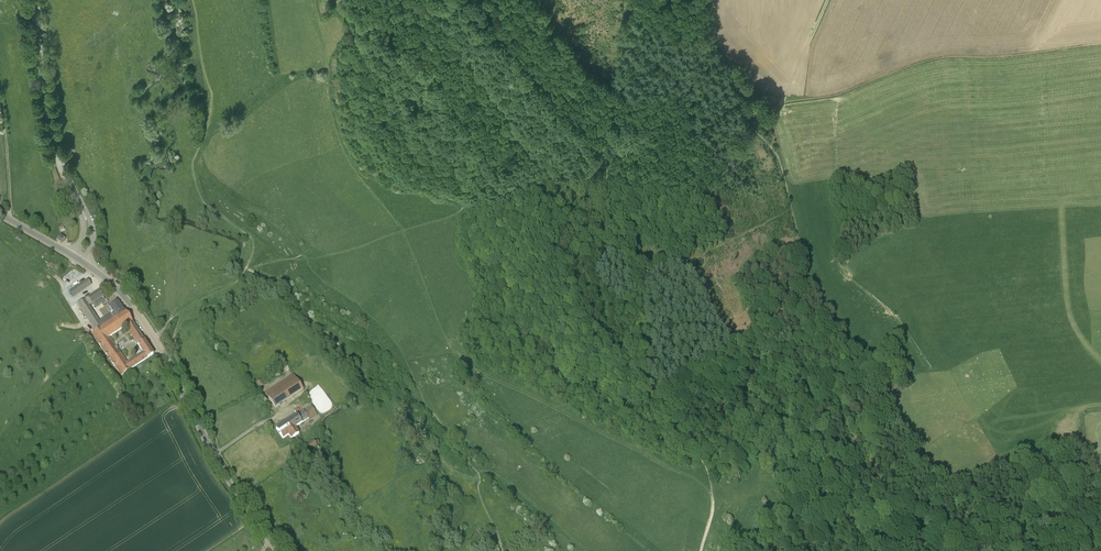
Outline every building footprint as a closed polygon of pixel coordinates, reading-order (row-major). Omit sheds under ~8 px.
[(57,239),(62,243),(65,239),(60,235),(57,239)] [(70,290),(74,296),(93,284),(89,278),(70,290)] [(87,298),(92,304),(103,297),(99,290),(87,298)] [(108,306),(113,312),(99,322),(85,299),(78,304),(96,331),(125,312),(117,300),(108,306)] [(126,311),(125,312),(96,331),(91,334),(121,376),(153,354),(126,312),(126,311)] [(265,393),(268,398),(275,408),(303,389),(293,375),(265,393)] [(295,427),(316,413),(311,406),(276,429),(283,439),(288,435),(291,439),(299,433),(295,427)] [(316,444),(319,442),(317,440),(314,441),(309,444),(311,448),(317,445),(316,444)]
